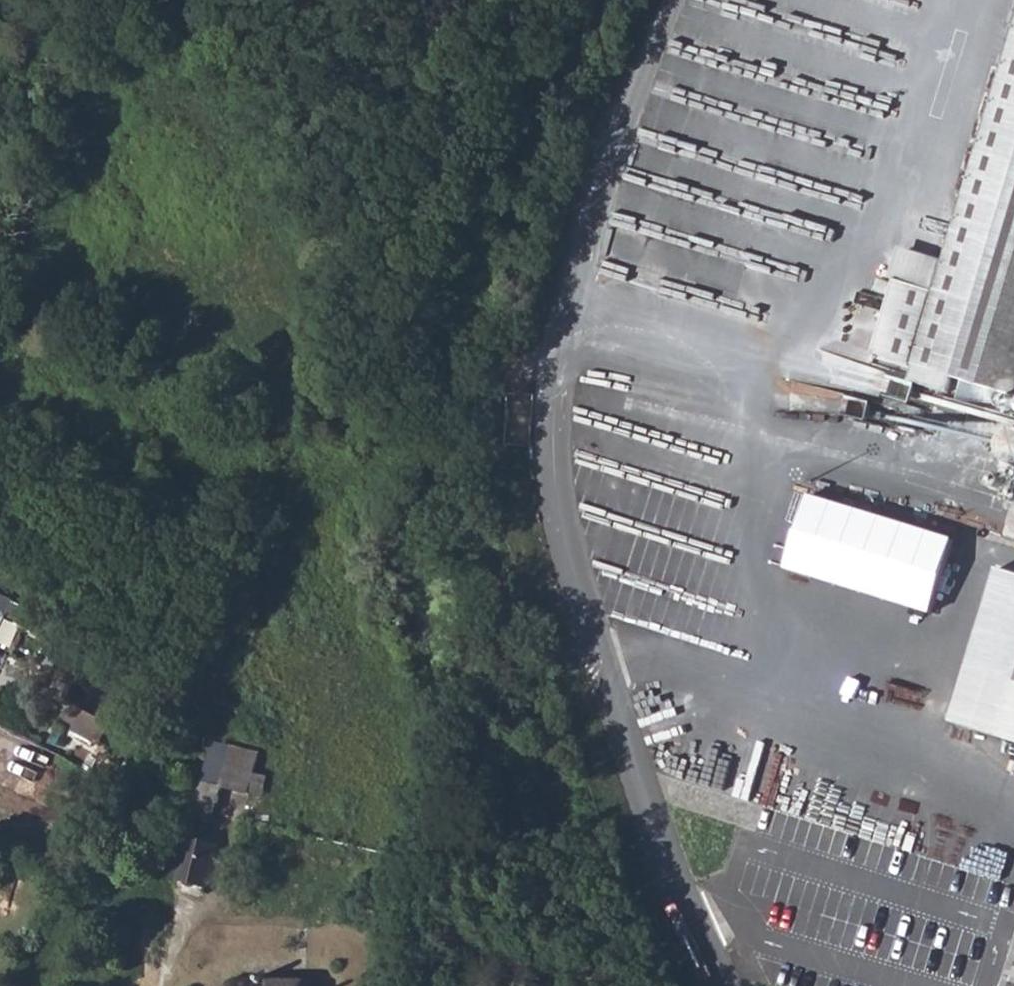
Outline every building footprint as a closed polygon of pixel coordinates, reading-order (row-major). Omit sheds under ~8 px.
[(966,368),(1013,385),(1013,90),(948,281),(910,268),(886,340),(966,368)] [(854,589),(935,612),(957,535),(809,493),(787,569),(837,583),(833,598),(850,603),(854,589)] [(994,575),(950,719),(1013,738),(1013,578),(994,575)] [(13,604),(0,597),(0,629),(13,604)] [(214,742),(195,812),(213,816),(220,790),(247,798),(259,752),(214,742)] [(187,837),(175,879),(210,888),(221,846),(187,837)] [(1005,985),(1013,985),(1013,956),(1005,985)] [(318,978),(267,976),(263,969),(259,967),(256,969),(253,975),(240,975),(225,977),(221,981),(219,985),(318,985),(318,978)]
